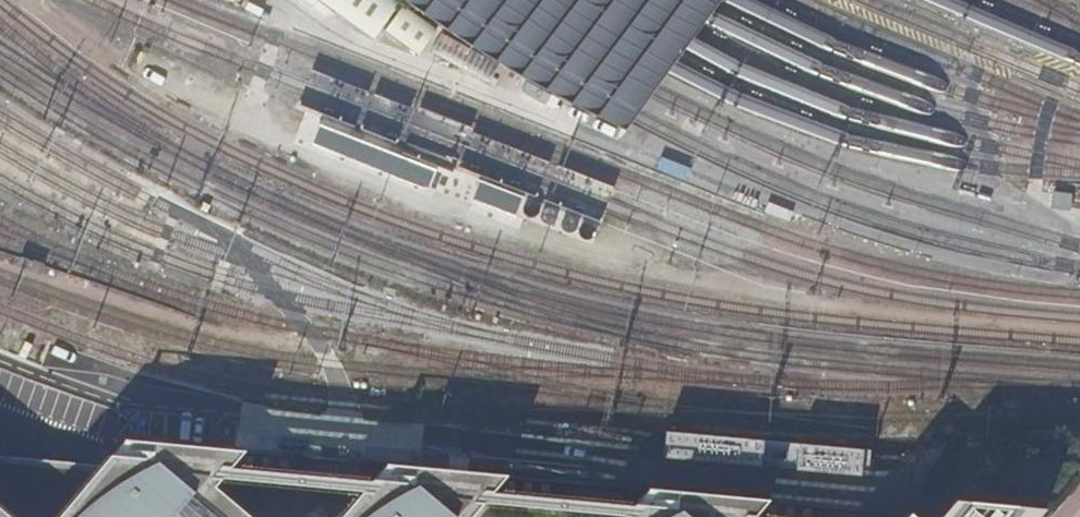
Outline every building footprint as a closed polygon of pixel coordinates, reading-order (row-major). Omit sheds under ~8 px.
[(375,39),(400,3),(403,5),(385,31),(420,55),(438,30),(567,102),(626,128),(720,0),(319,0),(375,39)] [(440,159),(376,137),(370,156),(433,178),(440,159)] [(1079,211),(1079,189),(1048,180),(1041,200),(1079,211)] [(223,514),(219,506),(214,496),(212,499),(205,494),(223,474),(232,463),(244,448),(154,439),(152,455),(112,452),(104,462),(0,453),(0,516),(226,516),(223,514)] [(374,477),(232,463),(223,474),(367,487),(374,477)] [(485,497),(494,487),(506,472),(416,464),(414,480),(374,477),(367,487),(341,516),(469,516),(485,497)] [(630,511),(638,501),(494,487),(485,497),(630,511)] [(758,512),(771,497),(679,488),(678,504),(638,501),(630,511),(625,516),(753,516),(758,512)]
